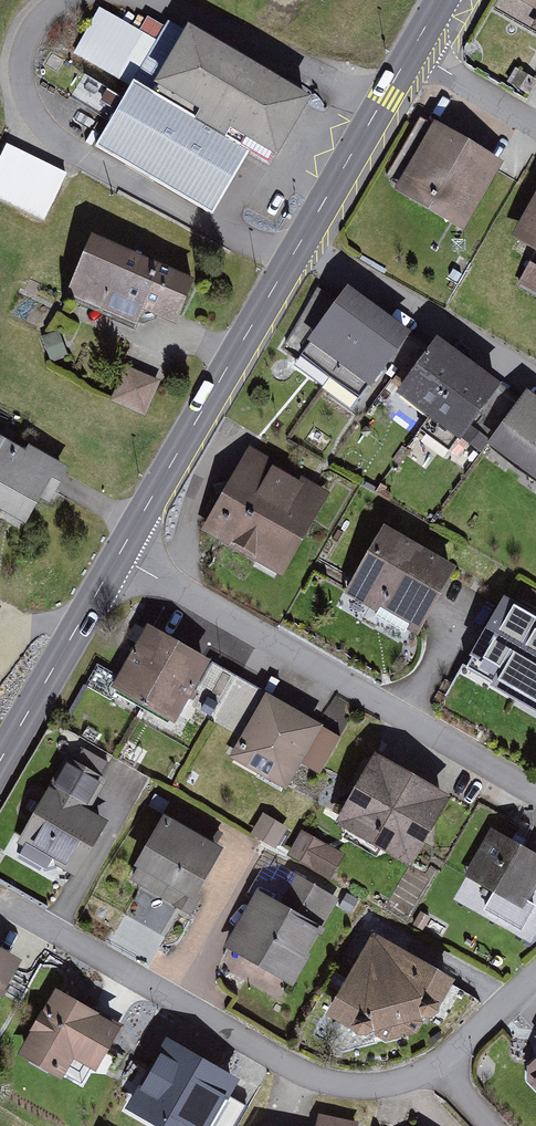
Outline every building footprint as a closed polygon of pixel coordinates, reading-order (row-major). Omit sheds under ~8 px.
[(519,5),(535,15),(535,0),(522,0),(519,5)] [(315,107),(172,25),(136,87),(255,154),(279,169),(315,107)] [(255,154),(136,87),(100,150),(218,218),(255,154)] [(509,166),(438,127),(401,194),(471,233),(509,166)] [(0,157),(0,199),(45,220),(68,172),(7,143),(0,157)] [(519,243),(535,253),(535,212),(519,243)] [(201,286),(96,243),(72,300),(143,329),(147,318),(182,332),(201,286)] [(520,292),(535,298),(535,271),(528,269),(520,292)] [(409,329),(347,285),(308,339),(371,384),(409,329)] [(500,383),(437,336),(399,386),(462,434),(500,383)] [(126,366),(111,400),(144,415),(160,380),(126,366)] [(526,389),(487,442),(535,478),(535,397),(526,389)] [(23,526),(56,463),(0,434),(0,514),(23,526)] [(331,496),(254,452),(209,532),(285,576),(331,496)] [(457,566),(384,525),(345,594),(417,635),(457,566)] [(504,596),(465,666),(535,706),(535,613),(504,596)] [(215,670),(151,631),(116,689),(180,728),(215,670)] [(328,733),(268,699),(234,759),(294,793),(328,733)] [(457,804),(380,757),(339,825),(415,871),(457,804)] [(72,760),(22,845),(81,880),(113,826),(95,815),(113,784),(72,760)] [(263,816),(253,840),(278,851),(289,827),(263,816)] [(225,851),(162,817),(130,877),(193,911),(225,851)] [(496,831),(468,879),(527,914),(535,898),(535,855),(496,831)] [(334,884),(348,857),(304,834),(290,861),(334,884)] [(325,929),(256,890),(225,946),(294,985),(325,929)] [(461,988),(378,937),(331,1020),(372,1041),(431,1025),(461,988)] [(26,968),(0,953),(0,1011),(26,968)] [(127,1032),(60,993),(21,1061),(63,1085),(76,1062),(102,1076),(127,1032)] [(173,1045),(135,1112),(160,1125),(218,1125),(242,1084),(173,1045)] [(526,1077),(535,1087),(535,1066),(526,1077)]
